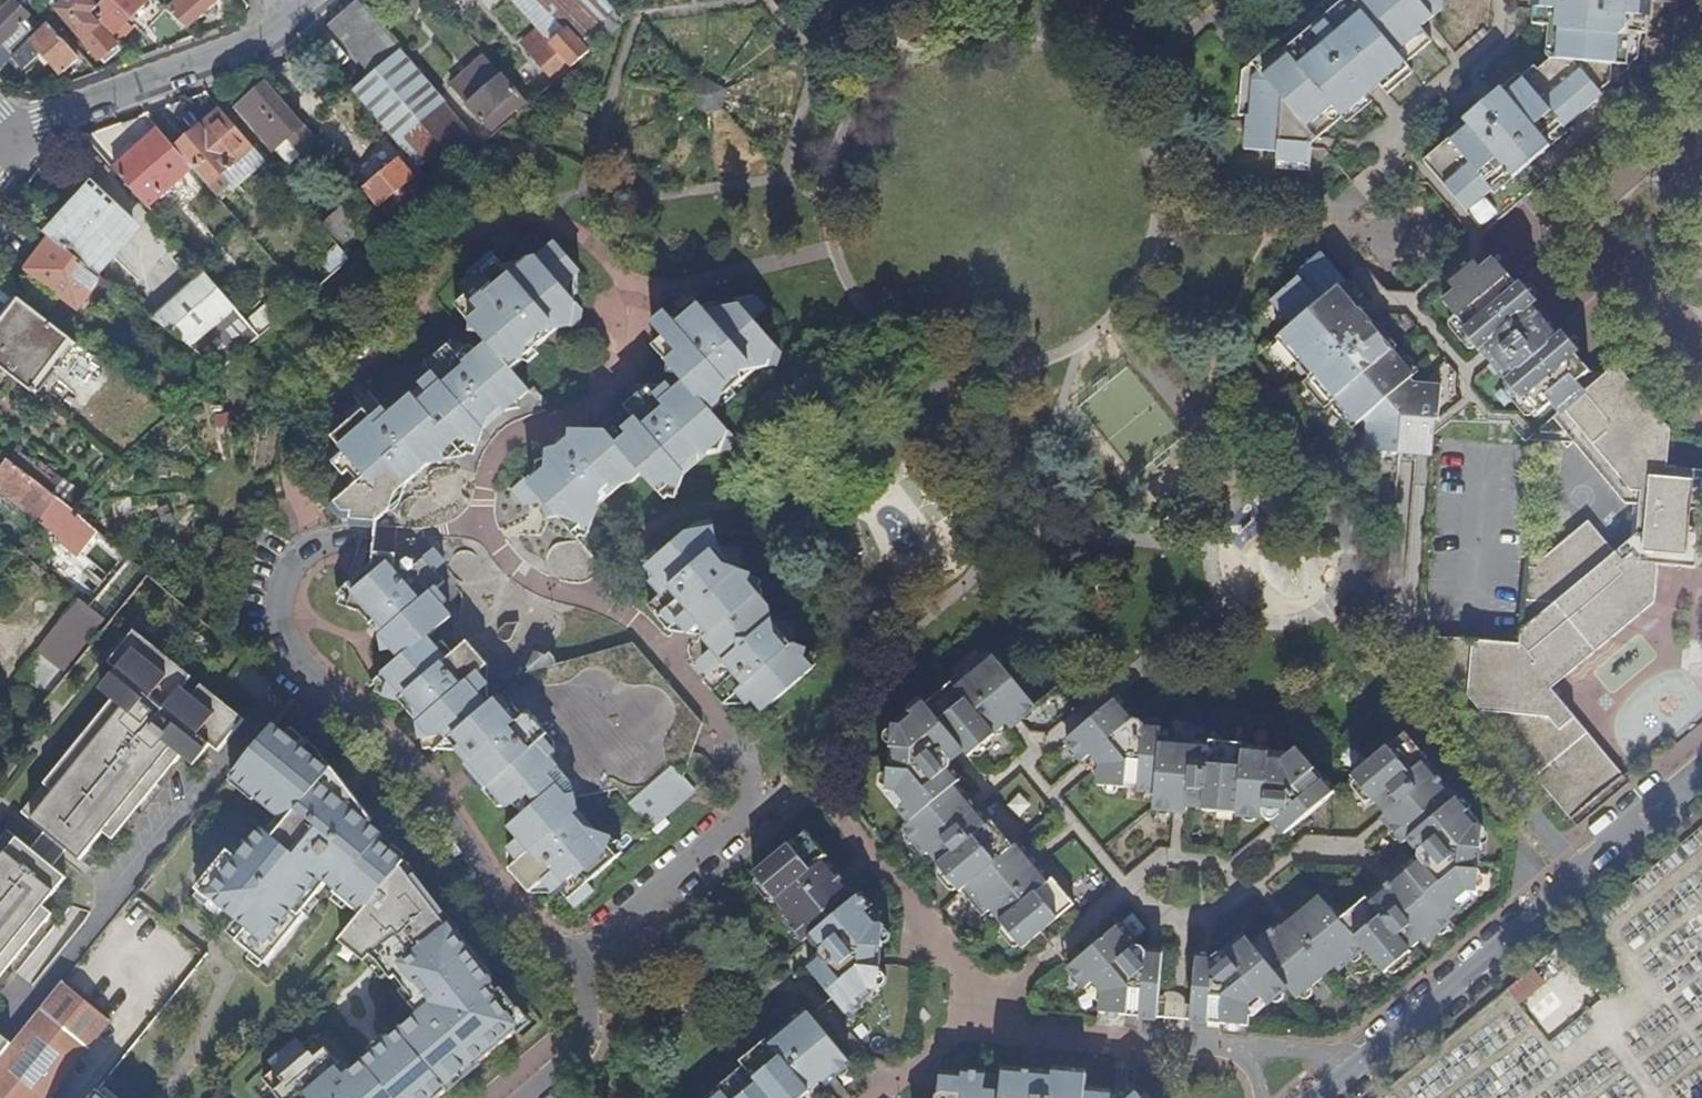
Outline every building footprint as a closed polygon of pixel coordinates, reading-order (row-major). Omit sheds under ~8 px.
[(57,26),(66,18),(102,61),(119,46),(92,17),(95,14),(109,0),(92,0),(91,1),(90,0),(72,0),(68,4),(64,0),(47,0),(45,2),(40,7),(57,26)] [(95,14),(117,35),(115,37),(120,41),(126,34),(122,31),(149,1),(148,0),(109,0),(95,14)] [(178,12),(174,8),(170,12),(190,31),(224,0),(190,0),(178,12)] [(244,0),(226,0),(243,18),(252,10),(244,0)] [(421,11),(434,0),(412,0),(421,11)] [(631,20),(614,0),(539,0),(573,40),(574,39),(584,51),(583,52),(587,57),(631,20)] [(1239,69),(1236,116),(1243,117),(1242,149),(1275,151),(1274,169),(1310,172),(1313,144),(1408,63),(1432,41),(1422,27),(1442,10),(1443,0),(1321,0),(1239,69)] [(1668,0),(1530,0),(1530,6),(1530,24),(1546,26),(1544,54),(1548,57),(1537,66),(1533,63),(1505,88),(1500,83),(1459,117),(1464,123),(1422,159),(1446,187),(1480,226),(1663,68),(1668,0)] [(373,78),(355,94),(412,161),(436,141),(458,168),(482,147),(360,1),(330,27),(373,78)] [(9,64),(13,60),(10,57),(31,35),(23,26),(31,17),(15,3),(0,19),(0,73),(9,64)] [(13,60),(9,64),(20,74),(44,53),(65,75),(80,61),(51,28),(35,42),(33,41),(13,60)] [(567,66),(557,53),(539,33),(523,47),(551,79),(567,66)] [(574,39),(573,40),(557,53),(567,66),(583,52),(584,51),(574,39)] [(516,112),(520,115),(529,107),(519,94),(516,96),(487,60),(453,89),(490,133),(516,112)] [(312,139),(267,86),(241,110),(278,153),(289,145),(297,153),(312,139)] [(177,150),(194,169),(210,188),(222,177),(231,188),(234,191),(268,162),(223,111),(177,150)] [(161,132),(115,173),(147,210),(194,169),(177,150),(161,132)] [(367,191),(394,223),(407,212),(403,207),(413,198),(409,194),(420,184),(401,163),(367,191)] [(219,198),(231,188),(222,177),(210,188),(219,198)] [(94,195),(50,241),(94,275),(135,232),(94,195)] [(352,260),(377,239),(346,204),(323,226),(324,228),(352,260)] [(334,275),(352,260),(324,228),(306,244),(334,275)] [(94,275),(50,241),(26,271),(28,273),(21,282),(49,303),(55,294),(75,310),(100,279),(94,275)] [(523,411),(523,406),(523,403),(533,394),(516,374),(525,366),(527,361),(562,333),(583,329),(585,313),(566,291),(583,277),(559,248),(541,263),(524,267),(513,277),(496,257),(473,278),(478,284),(466,295),(471,301),(460,309),(476,327),(476,336),(483,336),(493,347),(481,356),(475,349),(462,359),(453,348),(429,368),(437,377),(425,388),(434,399),(422,408),(416,401),(393,421),(388,415),(376,424),(367,414),(336,441),(346,453),(334,464),(347,480),(353,476),(361,486),(335,509),(344,520),(358,522),(357,526),(380,530),(382,524),(394,514),(392,510),(409,496),(411,487),(434,468),(447,464),(446,458),(457,448),(463,454),(474,445),(481,446),(487,434),(509,415),(523,411)] [(1432,462),(1434,439),(1435,427),(1438,427),(1441,392),(1413,389),(1410,384),(1412,382),(1391,356),(1396,352),(1375,325),(1371,328),(1361,316),(1364,313),(1344,288),(1346,286),(1322,257),(1296,279),(1299,282),(1271,305),(1292,331),(1269,350),(1290,375),(1294,373),(1303,384),(1300,387),(1321,413),(1330,408),(1350,433),(1362,423),(1368,429),(1365,456),(1432,462)] [(1520,291),(1496,264),(1484,273),(1477,264),(1451,286),(1458,296),(1447,306),(1471,334),(1468,337),(1483,355),(1486,353),(1511,383),(1508,386),(1525,406),(1529,403),(1541,419),(1553,409),(1561,418),(1588,395),(1580,386),(1593,376),(1579,360),(1583,356),(1567,337),(1562,341),(1536,310),(1540,307),(1525,288),(1520,291)] [(155,321),(222,373),(239,359),(260,340),(205,277),(155,321)] [(43,403),(54,387),(44,379),(72,342),(20,301),(0,328),(0,369),(43,403)] [(563,448),(562,452),(562,455),(551,460),(550,465),(541,469),(539,486),(520,504),(532,517),(549,510),(552,525),(561,525),(574,540),(585,530),(592,531),(600,511),(625,488),(632,487),(644,478),(663,499),(673,491),(682,493),(687,478),(710,459),(730,455),(734,442),(711,416),(719,409),(720,401),(753,372),(777,371),(783,358),(752,325),(764,313),(754,302),(717,308),(707,317),(692,311),(660,336),(665,343),(655,352),(687,389),(677,398),(671,391),(659,401),(650,392),(627,412),(638,425),(627,436),(633,445),(623,454),(610,439),(574,439),(574,445),(563,448)] [(1600,487),(1672,432),(1619,370),(1588,395),(1561,418),(1550,427),(1600,487)] [(1573,824),(1600,802),(1564,760),(1590,738),(1553,694),(1656,607),(1659,569),(1697,572),(1701,534),(1691,533),(1693,514),(1701,515),(1701,476),(1669,472),(1674,435),(1672,432),(1600,487),(1621,513),(1631,513),(1625,550),(1610,562),(1583,531),(1545,556),(1530,554),(1523,643),(1476,639),(1471,693),(1573,824)] [(81,518),(74,513),(66,506),(9,461),(0,473),(0,489),(65,540),(81,518)] [(769,712),(778,704),(816,671),(806,660),(809,653),(797,648),(798,627),(775,625),(774,613),(765,613),(756,602),(760,598),(752,586),(754,580),(742,576),(743,554),(721,551),(717,527),(700,530),(667,558),(663,553),(651,563),(663,580),(655,587),(665,599),(653,610),(673,634),(683,625),(694,637),(704,628),(714,638),(709,643),(719,653),(707,663),(718,676),(709,685),(729,708),(742,696),(753,708),(760,702),(769,712)] [(79,562),(118,584),(131,560),(92,538),(79,562)] [(435,739),(444,750),(453,743),(492,710),(483,699),(493,690),(483,678),(492,670),(471,646),(459,657),(448,645),(441,651),(432,640),(452,622),(444,612),(451,605),(441,593),(450,586),(440,573),(449,565),(439,554),(425,567),(417,559),(379,555),(378,565),(346,592),(355,602),(353,610),(367,616),(387,638),(389,652),(398,651),(407,662),(385,680),(394,691),(392,699),(404,702),(424,726),(426,740),(435,739)] [(66,674),(107,622),(81,601),(40,654),(66,674)] [(56,842),(190,677),(135,632),(108,663),(117,670),(100,690),(112,700),(21,814),(51,838),(56,842)] [(47,697),(66,674),(40,654),(22,677),(47,697)] [(1010,691),(1015,687),(993,662),(986,667),(1010,691)] [(1036,712),(1015,687),(1010,691),(986,667),(955,692),(952,689),(926,711),(922,707),(909,718),(913,723),(902,733),(892,733),(890,754),(894,754),(892,776),(888,776),(886,798),(895,799),(906,811),(902,815),(913,829),(905,835),(928,860),(931,858),(942,870),(938,873),(960,898),(968,893),(989,917),(992,914),(1003,926),(1001,929),(1022,953),(1075,909),(1054,883),(1051,886),(1025,856),(1018,848),(1014,852),(992,826),(987,830),(971,811),(956,792),(962,787),(950,774),(951,766),(963,755),(970,763),(972,762),(996,742),(994,739),(1007,727),(1011,733),(1013,731),(1036,712)] [(192,679),(190,677),(56,842),(60,845),(80,861),(103,833),(113,841),(181,757),(193,767),(209,746),(218,753),(244,722),(201,687),(192,698),(182,690),(192,679)] [(587,890),(615,865),(613,863),(618,859),(609,849),(613,843),(600,838),(579,813),(578,802),(569,802),(560,790),(570,782),(560,770),(556,774),(547,763),(558,755),(547,742),(552,739),(531,715),(527,719),(516,706),(511,711),(502,701),(492,710),(453,743),(473,767),(475,781),(487,795),(493,791),(499,797),(501,811),(518,807),(528,818),(513,831),(523,841),(511,852),(521,864),(511,872),(532,895),(546,883),(556,896),(563,890),(579,908),(592,897),(587,890)] [(1119,703),(1109,712),(1069,745),(1086,766),(1093,759),(1100,767),(1102,769),(1101,790),(1127,792),(1128,788),(1140,789),(1140,793),(1156,795),(1155,811),(1174,812),(1180,813),(1189,814),(1189,809),(1205,811),(1205,815),(1236,817),(1265,820),(1269,824),(1272,824),(1276,824),(1284,833),(1288,837),(1337,796),(1326,783),(1322,786),(1314,776),(1318,773),(1300,752),(1284,765),(1270,764),(1271,755),(1245,753),(1246,748),(1212,746),(1211,750),(1160,745),(1161,730),(1144,728),(1140,723),(1136,723),(1135,722),(1119,703)] [(331,772),(272,726),(233,776),(259,797),(255,801),(287,825),(275,840),(263,830),(239,861),(229,853),(198,892),(247,930),(237,942),(265,965),(305,915),(303,914),(327,884),(365,915),(341,944),(367,965),(371,958),(377,960),(421,1018),(391,1044),(386,1038),(358,1061),(363,1068),(347,1081),(335,1066),(338,1064),(316,1037),(303,1048),(299,1043),(271,1066),(276,1072),(264,1081),(278,1097),(441,1097),(449,1092),(445,1086),(477,1060),(480,1064),(519,1033),(521,1012),(503,990),(500,993),(490,981),(495,977),(486,967),(407,865),(379,842),(384,837),(370,826),(373,823),(333,770),(331,772)] [(1221,1028),(1249,1030),(1250,1011),(1261,1003),(1266,1010),(1287,992),(1297,1004),(1323,984),(1321,981),(1334,970),(1338,974),(1364,952),(1385,978),(1410,956),(1408,953),(1420,943),(1424,947),(1451,925),(1449,922),(1460,913),(1456,907),(1469,896),(1479,897),(1481,875),(1477,874),(1479,854),(1482,854),(1485,833),(1475,832),(1464,820),(1469,815),(1459,802),(1456,804),(1425,766),(1428,764),(1406,738),(1353,783),(1374,809),(1377,806),(1384,814),(1387,817),(1384,820),(1391,827),(1407,846),(1410,843),(1421,855),(1420,864),(1369,907),(1366,904),(1341,925),(1321,902),(1282,934),(1279,931),(1254,952),(1246,943),(1226,959),(1219,959),(1214,963),(1197,962),(1191,1025),(1208,1026),(1209,1022),(1222,1023),(1221,1028)] [(1564,760),(1600,802),(1625,781),(1590,738),(1564,760)] [(626,805),(651,833),(696,795),(671,766),(626,805)] [(1,838),(36,866),(42,859),(37,855),(7,831),(1,838)] [(827,860),(805,835),(755,877),(776,903),(779,901),(789,912),(784,917),(807,944),(811,940),(822,952),(820,961),(809,970),(849,1018),(862,1007),(858,1003),(870,992),(879,993),(881,971),(876,970),(877,961),(879,950),(883,950),(884,928),(874,927),(864,916),(870,911),(858,898),(855,901),(823,864),(827,860)] [(36,866),(1,838),(0,840),(0,910),(36,866)] [(37,855),(42,859),(56,842),(51,838),(37,855)] [(56,842),(42,859),(46,862),(60,845),(56,842)] [(53,915),(44,907),(66,879),(46,862),(42,859),(36,866),(0,910),(0,980),(53,915)] [(1135,950),(1120,932),(1070,973),(1087,994),(1093,988),(1101,997),(1100,1017),(1128,1020),(1128,1017),(1139,1018),(1139,1021),(1158,1023),(1163,959),(1148,958),(1142,953),(1135,950)] [(1545,985),(1533,970),(1509,989),(1521,1004),(1545,985)] [(110,1022),(63,983),(13,1044),(0,1060),(0,1097),(48,1097),(110,1022)] [(807,1015),(769,1047),(766,1043),(741,1064),(744,1068),(718,1090),(721,1094),(716,1097),(807,1097),(810,1096),(808,1093),(820,1083),(824,1087),(849,1066),(807,1015)] [(13,1044),(0,1033),(0,1060),(13,1044)] [(1112,1097),(1085,1095),(1086,1077),(1053,1074),(1052,1078),(1003,1074),(1001,1092),(986,1091),(986,1078),(962,1076),(962,1080),(942,1078),(939,1095),(935,1097),(1112,1097)] [(92,1097),(109,1097),(99,1089),(92,1097)]
